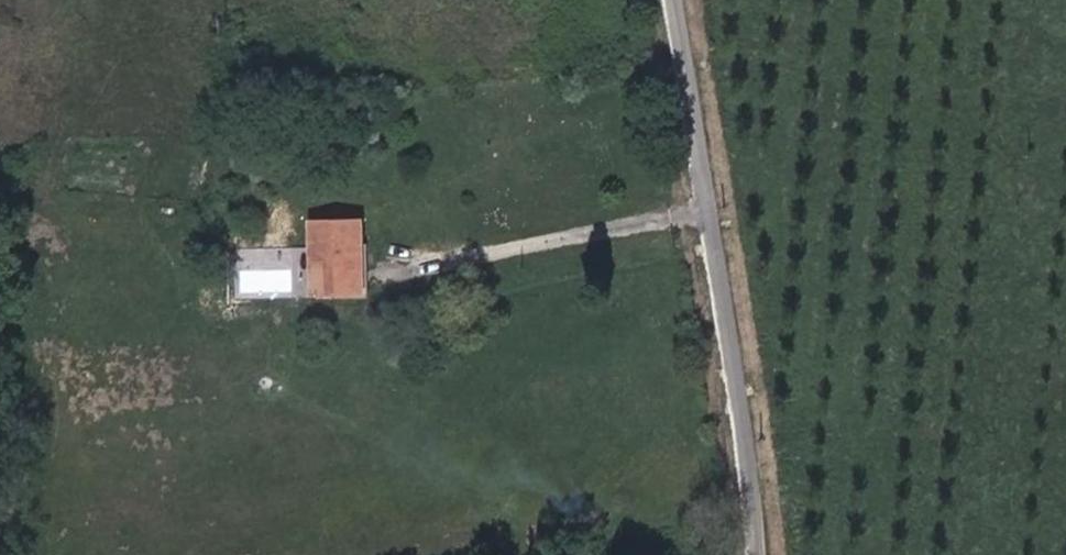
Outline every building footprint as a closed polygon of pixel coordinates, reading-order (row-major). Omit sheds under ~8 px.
[(363,219),(310,221),(312,301),(367,299),(363,219)]
